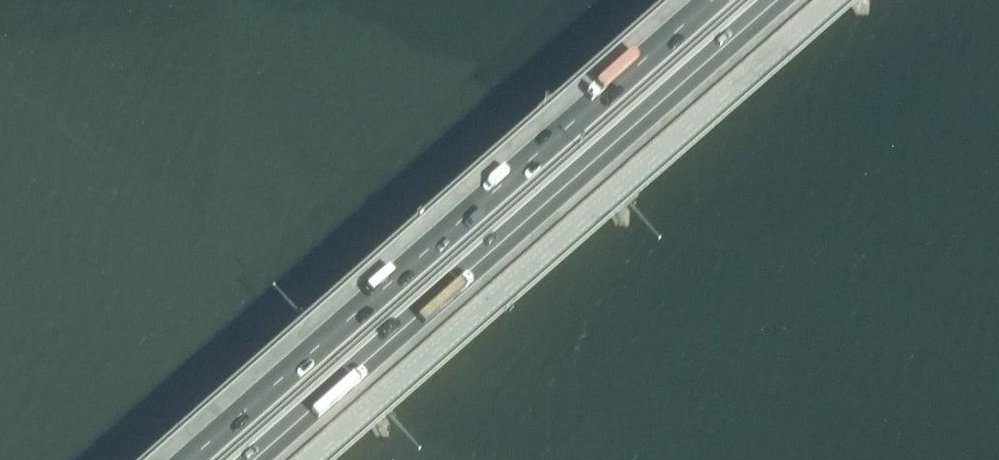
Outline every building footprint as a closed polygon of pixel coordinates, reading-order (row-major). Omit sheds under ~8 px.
[(389,410),(374,392),(312,320),(304,319),(299,319),(298,324),(298,325),(298,328),(298,332),(361,406),(375,422),(381,423),(383,423),(388,423),(388,418),(389,410)]
